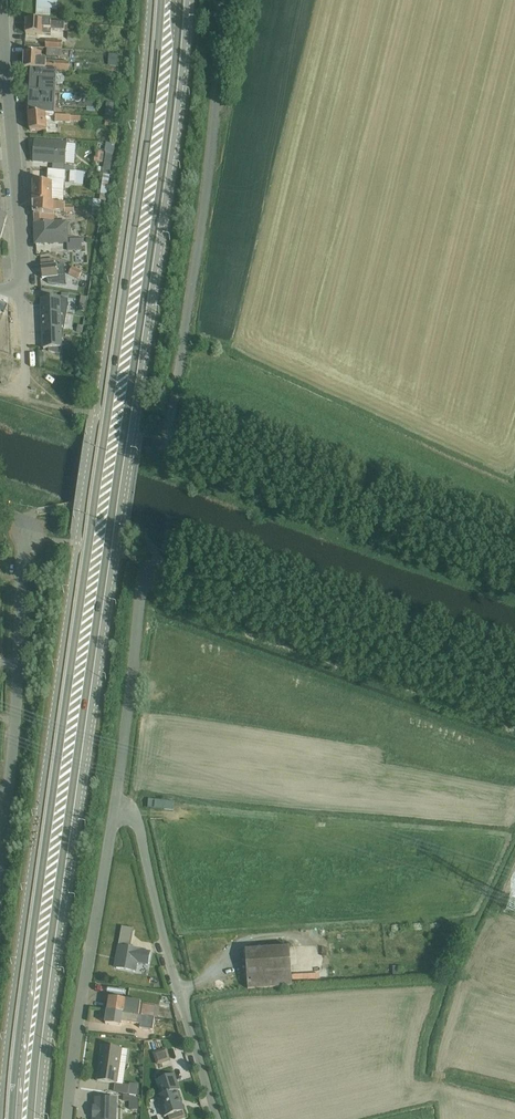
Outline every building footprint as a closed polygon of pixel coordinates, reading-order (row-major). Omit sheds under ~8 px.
[(36,15),(50,15),(51,10),(58,10),(58,1),(39,0),(37,0),(36,15)] [(26,20),(26,33),(50,35),(50,29),(64,30),(65,23),(26,20)] [(47,48),(62,49),(63,41),(46,40),(45,48),(47,48)] [(62,49),(47,48),(47,56),(62,57),(62,49)] [(24,69),(57,71),(69,72),(70,63),(42,61),(42,54),(25,53),(24,69)] [(57,71),(24,69),(25,84),(30,84),(29,91),(56,93),(57,71)] [(56,93),(29,91),(28,114),(50,115),(54,115),(56,93)] [(50,115),(28,114),(30,130),(48,131),(46,118),(50,118),(50,115)] [(106,118),(105,125),(116,126),(117,118),(106,118)] [(70,172),(73,172),(74,168),(64,167),(64,164),(66,164),(67,144),(35,141),(33,161),(53,163),(53,171),(66,171),(70,172)] [(106,151),(103,172),(110,174),(114,143),(106,142),(105,151),(106,151)] [(92,157),(91,161),(98,162),(103,162),(104,152),(96,151),(95,157),(92,157)] [(66,171),(53,171),(49,170),(48,183),(33,183),(33,203),(63,205),(66,171)] [(73,172),(70,172),(69,184),(83,185),(84,173),(73,172)] [(93,200),(93,207),(100,207),(101,200),(106,201),(110,175),(103,174),(100,200),(93,199),(93,200)] [(63,205),(33,203),(34,223),(55,222),(55,212),(74,213),(74,206),(63,205)] [(55,222),(34,223),(35,244),(46,243),(46,242),(68,242),(67,222),(55,222)] [(70,243),(67,243),(67,250),(82,250),(82,243),(84,243),(84,238),(70,238),(70,243)] [(54,259),(41,260),(43,279),(47,278),(47,283),(66,287),(64,265),(55,266),(54,259)] [(72,267),(69,274),(79,279),(82,272),(72,267)] [(42,299),(54,298),(54,292),(42,289),(42,299)] [(81,296),(79,310),(85,311),(88,297),(81,296)] [(54,298),(42,299),(42,315),(67,315),(68,300),(61,300),(61,298),(54,298)] [(67,315),(42,315),(43,331),(65,330),(67,315)] [(65,330),(43,331),(44,349),(49,349),(49,351),(60,355),(61,348),(63,348),(63,341),(65,330)] [(149,681),(146,699),(153,700),(155,687),(156,682),(149,681)] [(148,800),(147,809),(174,812),(175,803),(148,800)] [(119,955),(117,968),(136,972),(138,963),(148,965),(150,952),(129,948),(132,929),(122,928),(117,954),(119,955)] [(290,947),(245,950),(248,989),(292,986),(290,947)] [(222,981),(234,978),(233,972),(221,974),(222,981)] [(108,1011),(153,1017),(160,1019),(162,1008),(140,1004),(140,1007),(126,1005),(127,1000),(110,998),(108,1011)] [(153,1017),(108,1011),(106,1024),(121,1026),(122,1021),(141,1024),(140,1028),(152,1029),(153,1017)] [(117,1083),(122,1049),(102,1046),(97,1081),(114,1083),(117,1084),(117,1083)] [(122,1049),(117,1083),(123,1084),(128,1050),(122,1049)] [(167,1049),(153,1053),(156,1065),(170,1061),(167,1049)] [(167,1117),(184,1111),(177,1091),(179,1090),(174,1075),(156,1080),(160,1095),(156,1097),(163,1118),(167,1117)] [(117,1084),(114,1083),(114,1092),(128,1093),(129,1085),(117,1084)] [(129,1085),(128,1093),(137,1094),(138,1087),(129,1085)] [(93,1107),(93,1117),(95,1117),(95,1118),(117,1118),(117,1098),(95,1098),(94,1107),(93,1107)]
